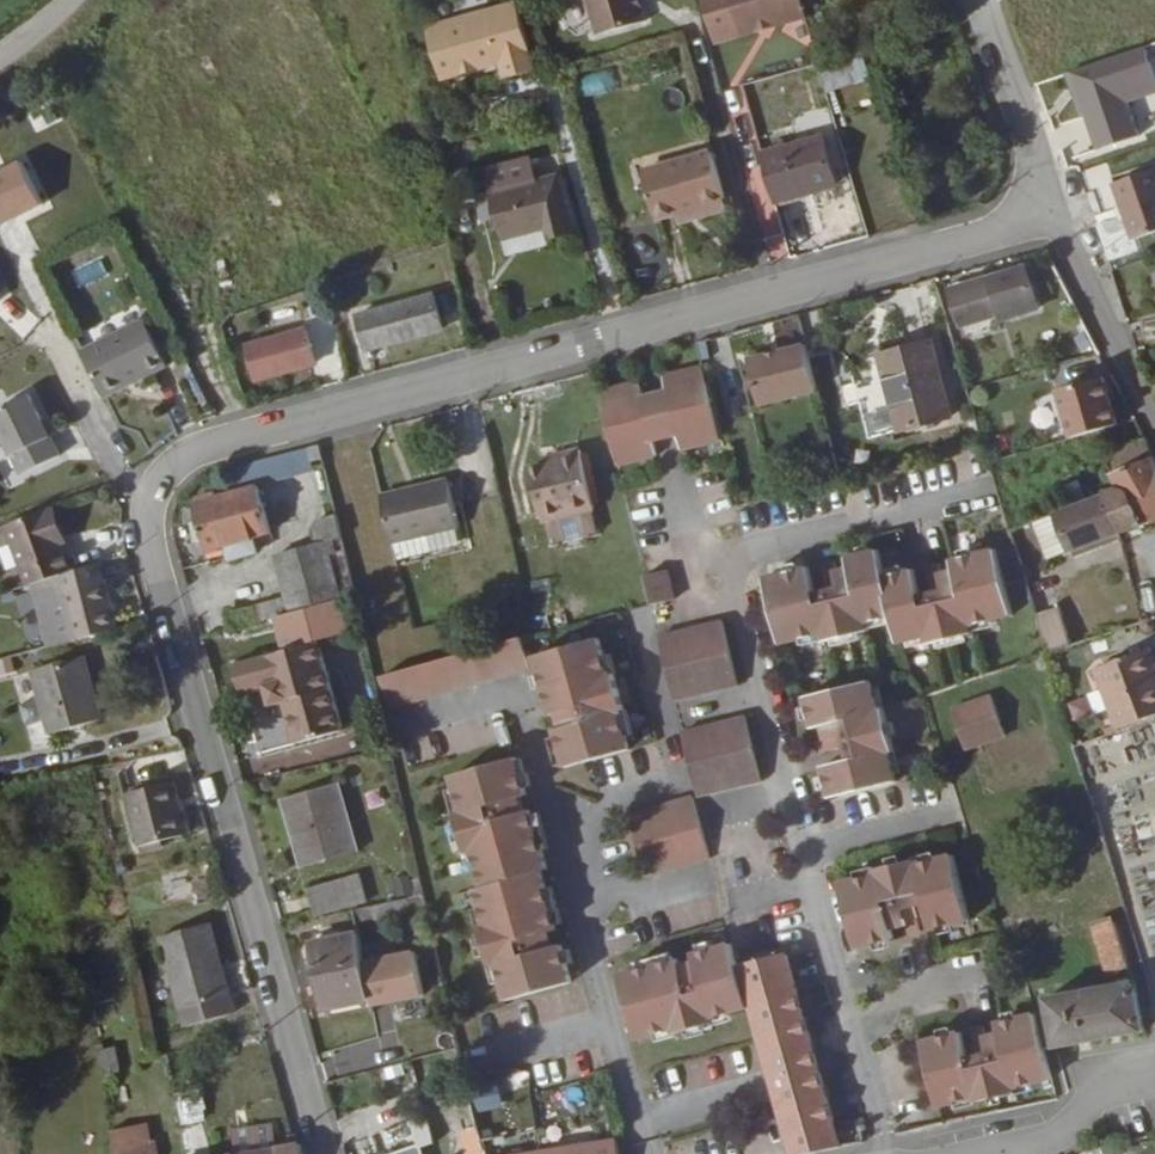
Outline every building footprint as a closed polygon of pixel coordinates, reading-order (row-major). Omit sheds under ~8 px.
[(599,38),(646,25),(639,0),(588,0),(599,38)] [(805,19),(800,0),(737,0),(748,36),(805,19)] [(502,62),(532,54),(519,5),(430,29),(443,79),(502,62)] [(1125,104),(1154,94),(1154,86),(1141,47),(1062,74),(1090,153),(1136,137),(1125,104)] [(826,92),(868,79),(859,53),(817,66),(826,92)] [(537,71),(532,54),(502,62),(507,80),(537,71)] [(580,100),(617,91),(611,68),(575,78),(580,100)] [(762,158),(774,204),(834,187),(821,141),(762,158)] [(675,213),(723,200),(710,155),(643,174),(656,219),(675,213)] [(0,169),(0,224),(42,207),(22,159),(0,169)] [(1147,170),(1103,186),(1123,243),(1154,231),(1154,192),(1147,170)] [(560,179),(492,196),(504,242),(546,230),(549,240),(574,234),(560,179)] [(726,211),(723,200),(675,213),(678,224),(726,211)] [(757,268),(788,256),(780,235),(749,246),(757,268)] [(1030,263),(958,287),(968,321),(1001,310),(1004,319),(1043,306),(1030,263)] [(35,317),(9,294),(0,304),(0,316),(20,334),(35,317)] [(452,295),(438,298),(445,330),(459,326),(452,295)] [(432,296),(353,317),(363,351),(441,331),(432,296)] [(83,350),(107,400),(166,371),(142,321),(83,350)] [(303,330),(242,347),(252,382),(313,364),(303,330)] [(933,335),(883,349),(904,424),(953,411),(933,335)] [(817,388),(804,341),(747,356),(758,402),(817,388)] [(722,434),(703,361),(665,371),(671,390),(680,424),(685,444),(722,434)] [(1071,435),(1116,422),(1102,375),(1058,388),(1071,435)] [(639,379),(600,389),(620,461),(658,450),(654,432),(644,398),(639,379)] [(680,424),(671,390),(644,398),(654,432),(680,424)] [(29,391),(0,405),(0,436),(21,478),(61,458),(29,391)] [(1154,513),(1154,459),(1144,436),(1111,447),(1119,467),(1113,469),(1118,483),(1131,477),(1146,517),(1154,513)] [(317,438),(305,442),(309,457),(320,453),(317,438)] [(526,458),(540,510),(590,496),(575,438),(554,443),(555,450),(543,454),(526,458)] [(542,446),(543,454),(555,450),(554,443),(542,446)] [(420,483),(380,496),(390,535),(456,516),(445,471),(419,477),(420,483)] [(262,473),(197,495),(216,553),(236,546),(237,549),(265,542),(264,539),(275,536),(270,522),(276,520),(262,473)] [(419,477),(378,488),(380,496),(420,483),(419,477)] [(1120,527),(1146,517),(1131,477),(1118,483),(1107,487),(1120,527)] [(1120,527),(1107,487),(1066,504),(1079,541),(1120,527)] [(60,503),(54,505),(65,538),(71,535),(60,503)] [(1066,504),(1042,514),(1053,540),(1049,541),(1051,549),(1054,552),(1061,552),(1066,550),(1064,547),(1079,541),(1066,504)] [(54,505),(11,521),(31,580),(60,572),(76,566),(65,538),(54,505)] [(343,592),(353,590),(333,509),(314,514),(310,524),(314,538),(275,552),(288,590),(225,614),(231,630),(295,606),(296,609),(343,592)] [(772,574),(789,636),(828,626),(830,635),(871,625),(870,616),(897,609),(904,635),(931,627),(933,635),(973,626),(971,618),(1012,608),(995,544),(955,554),(956,562),(942,566),(940,558),(929,561),(935,590),(921,593),(914,564),(887,571),(880,547),(851,553),(854,563),(840,565),(838,557),(826,560),(834,588),(818,592),(811,563),(772,574)] [(123,623),(104,557),(76,566),(60,572),(80,635),(123,623)] [(650,570),(657,598),(679,592),(672,564),(650,570)] [(296,609),(280,615),(291,647),(352,624),(343,592),(296,609)] [(1046,636),(1050,647),(1072,639),(1060,601),(1038,609),(1046,636)] [(666,631),(681,695),(744,680),(729,616),(666,631)] [(522,633),(483,644),(382,672),(391,705),(531,666),(522,633)] [(593,714),(562,723),(558,726),(568,763),(635,744),(626,709),(631,708),(620,670),(614,671),(604,633),(537,652),(547,688),(556,686),(562,706),(589,698),(593,714)] [(1040,650),(1050,647),(1046,636),(1038,640),(1040,650)] [(1144,643),(1153,677),(1154,677),(1154,656),(1150,641),(1144,643)] [(319,643),(235,664),(242,694),(267,688),(270,706),(284,702),(294,747),(344,734),(319,643)] [(1119,721),(1154,708),(1154,677),(1153,677),(1144,643),(1099,658),(1119,721)] [(90,652),(41,665),(58,729),(106,715),(90,652)] [(826,763),(833,792),(897,776),(889,748),(895,745),(885,705),(879,706),(871,677),(809,693),(816,723),(823,721),(827,735),(819,738),(822,750),(848,745),(850,757),(826,763)] [(556,686),(547,688),(553,707),(558,706),(562,706),(556,686)] [(1007,731),(995,691),(956,705),(970,745),(1007,731)] [(558,706),(562,723),(593,714),(589,698),(562,706),(558,706)] [(689,729),(703,791),(768,775),(752,712),(689,729)] [(187,760),(185,750),(178,752),(180,762),(187,760)] [(474,847),(485,883),(542,867),(548,864),(537,828),(522,832),(517,810),(494,817),(491,802),(520,794),(527,791),(517,754),(453,772),(464,809),(457,811),(468,849),(474,847)] [(173,778),(127,791),(141,843),(186,827),(173,778)] [(309,843),(312,861),(355,851),(340,783),(283,796),(295,846),(309,843)] [(537,828),(527,791),(520,794),(523,808),(517,810),(522,832),(537,828)] [(698,792),(635,810),(652,871),(715,853),(698,792)] [(523,808),(520,794),(491,802),(494,817),(517,810),(523,808)] [(1154,839),(1154,812),(1146,814),(1149,827),(1137,830),(1140,845),(1129,847),(1137,882),(1141,881),(1145,896),(1154,894),(1154,844),(1154,839)] [(901,897),(905,914),(908,924),(920,920),(914,894),(923,890),(931,918),(967,908),(951,841),(914,850),(915,853),(877,862),(877,860),(837,869),(854,937),(892,927),(890,919),(886,901),(901,897)] [(299,863),(312,861),(309,843),(295,846),(299,863)] [(563,939),(555,942),(524,950),(521,933),(542,927),(537,908),(553,904),(542,867),(485,883),(478,885),(488,921),(483,923),(493,961),(500,959),(510,996),(574,978),(563,939)] [(191,870),(166,877),(172,897),(196,890),(191,870)] [(311,915),(363,903),(355,875),(305,887),(311,915)] [(890,919),(905,914),(901,897),(886,901),(890,919)] [(537,908),(542,927),(550,925),(558,922),(553,904),(537,908)] [(1106,966),(1127,961),(1116,908),(1095,912),(1106,966)] [(213,921),(164,935),(188,1025),(236,1011),(213,921)] [(524,950),(555,942),(550,925),(542,927),(521,933),(524,950)] [(356,930),(310,941),(329,1008),(373,995),(356,930)] [(751,1001),(741,959),(739,960),(733,940),(696,950),(697,957),(706,987),(691,991),(684,968),(663,974),(659,960),(621,971),(638,1033),(675,1022),(676,1028),(713,1018),(712,1012),(751,1001)] [(789,1148),(837,1138),(790,947),(741,959),(751,1001),(789,1148)] [(680,954),(659,960),(663,974),(684,968),(682,960),(680,954)] [(706,987),(697,957),(682,960),(684,968),(691,991),(706,987)] [(1119,1026),(1139,1022),(1129,969),(1111,972),(1112,975),(1102,977),(1101,974),(1083,977),(1083,981),(1072,984),(1071,980),(1064,981),(1063,985),(1044,990),(1057,1038),(1079,1034),(1079,1039),(1090,1038),(1090,1032),(1107,1027),(1108,1034),(1120,1031),(1119,1026)] [(1050,1068),(1032,1004),(994,1014),(996,1022),(1000,1041),(985,1045),(981,1026),(979,1017),(967,1021),(973,1047),(963,1050),(957,1023),(920,1033),(937,1096),(975,1088),(974,1085),(1012,1075),(1013,1077),(1050,1068)] [(1000,1041),(996,1022),(981,1026),(985,1045),(1000,1041)] [(112,1034),(94,1038),(99,1063),(115,1059),(112,1034)] [(421,1138),(432,1135),(427,1111),(410,1118),(417,1139),(378,1153),(426,1153),(421,1138)] [(618,1129),(541,1140),(543,1153),(622,1153),(618,1129)] [(541,1140),(497,1146),(495,1132),(485,1134),(489,1153),(543,1153),(541,1140)] [(153,1133),(116,1141),(119,1153),(158,1153),(153,1133)] [(300,1143),(279,1147),(281,1153),(302,1153),(300,1143)]
